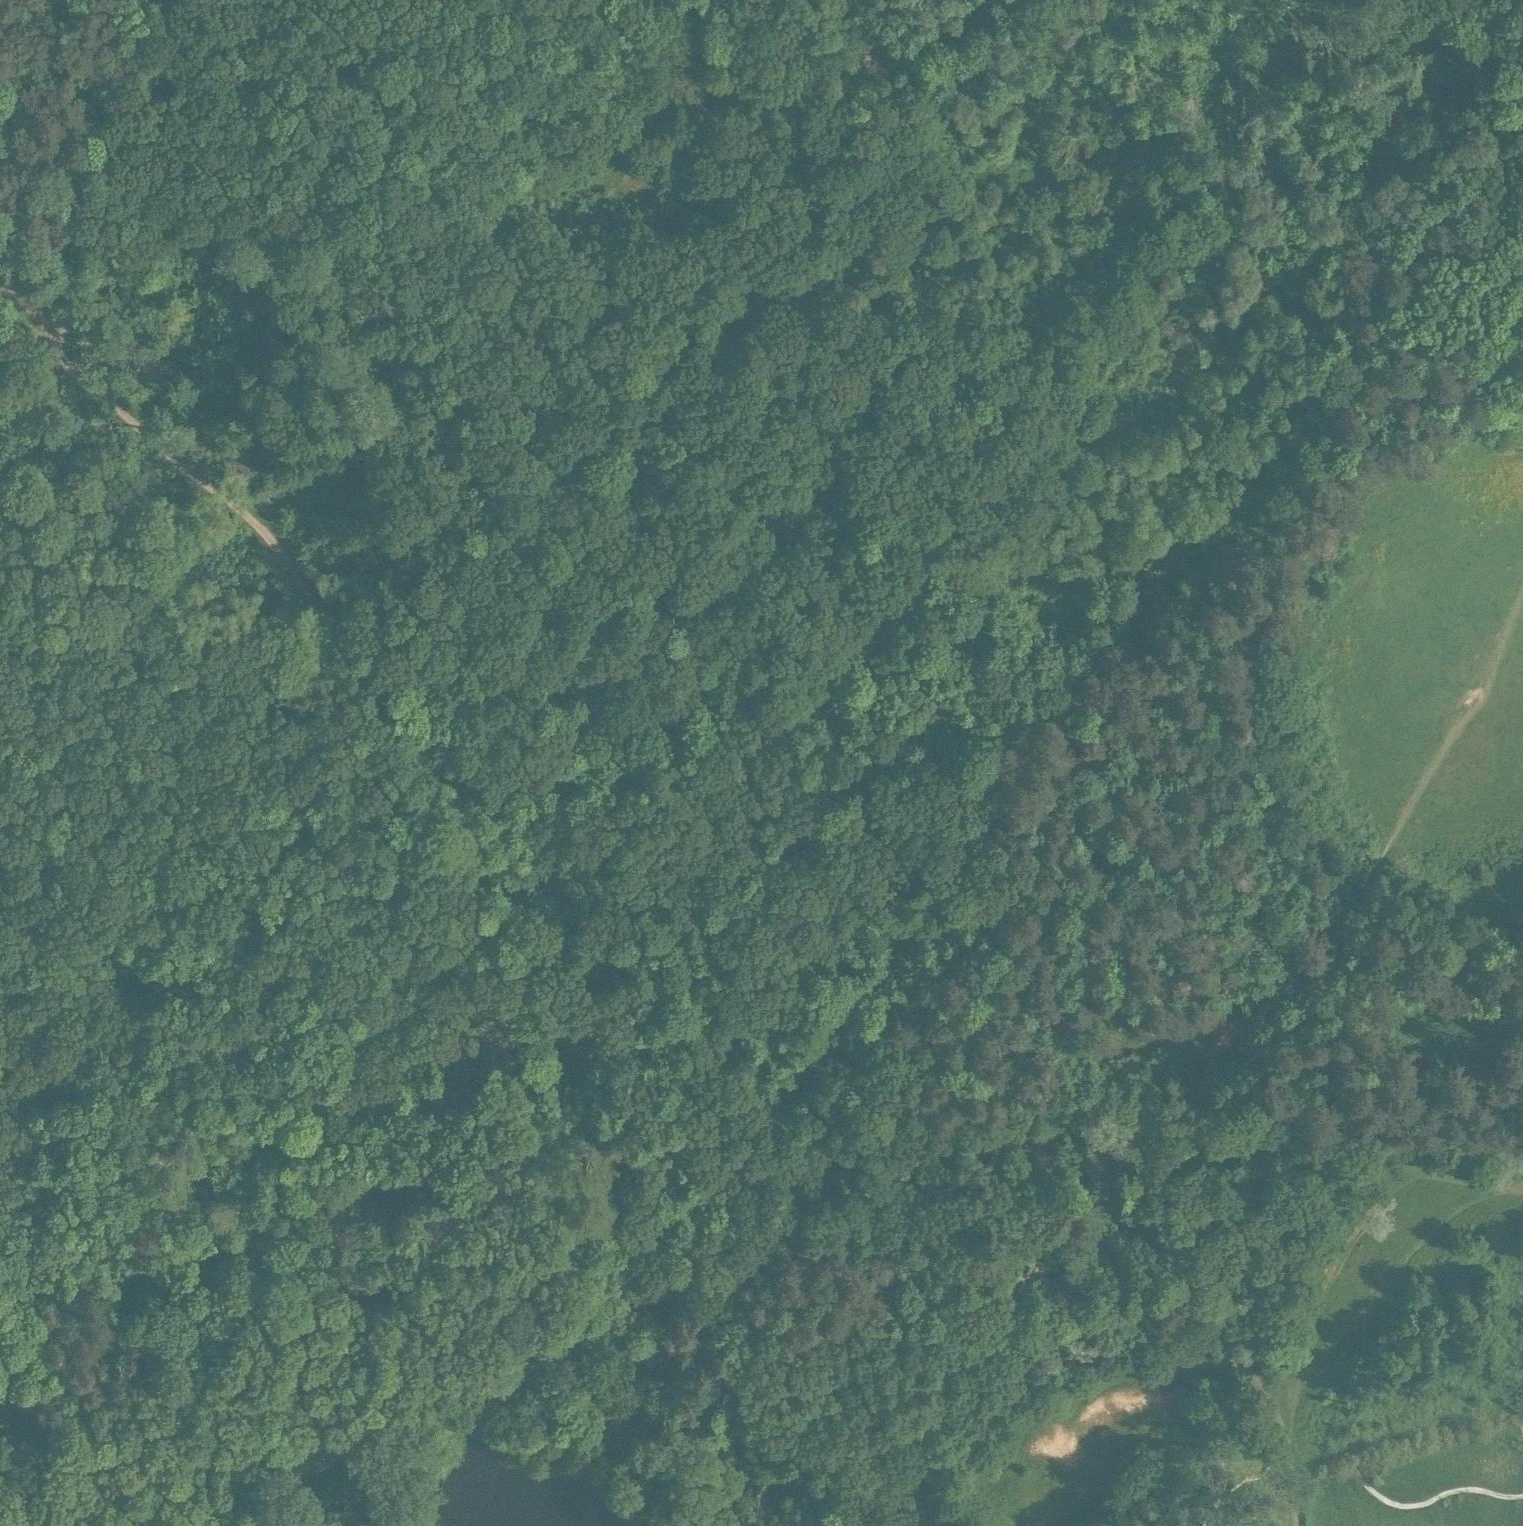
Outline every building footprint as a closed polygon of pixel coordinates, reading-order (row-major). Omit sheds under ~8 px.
[(1515,1467),(1515,1468),(1519,1467),(1522,1485),(1522,1465),(1515,1467)]
